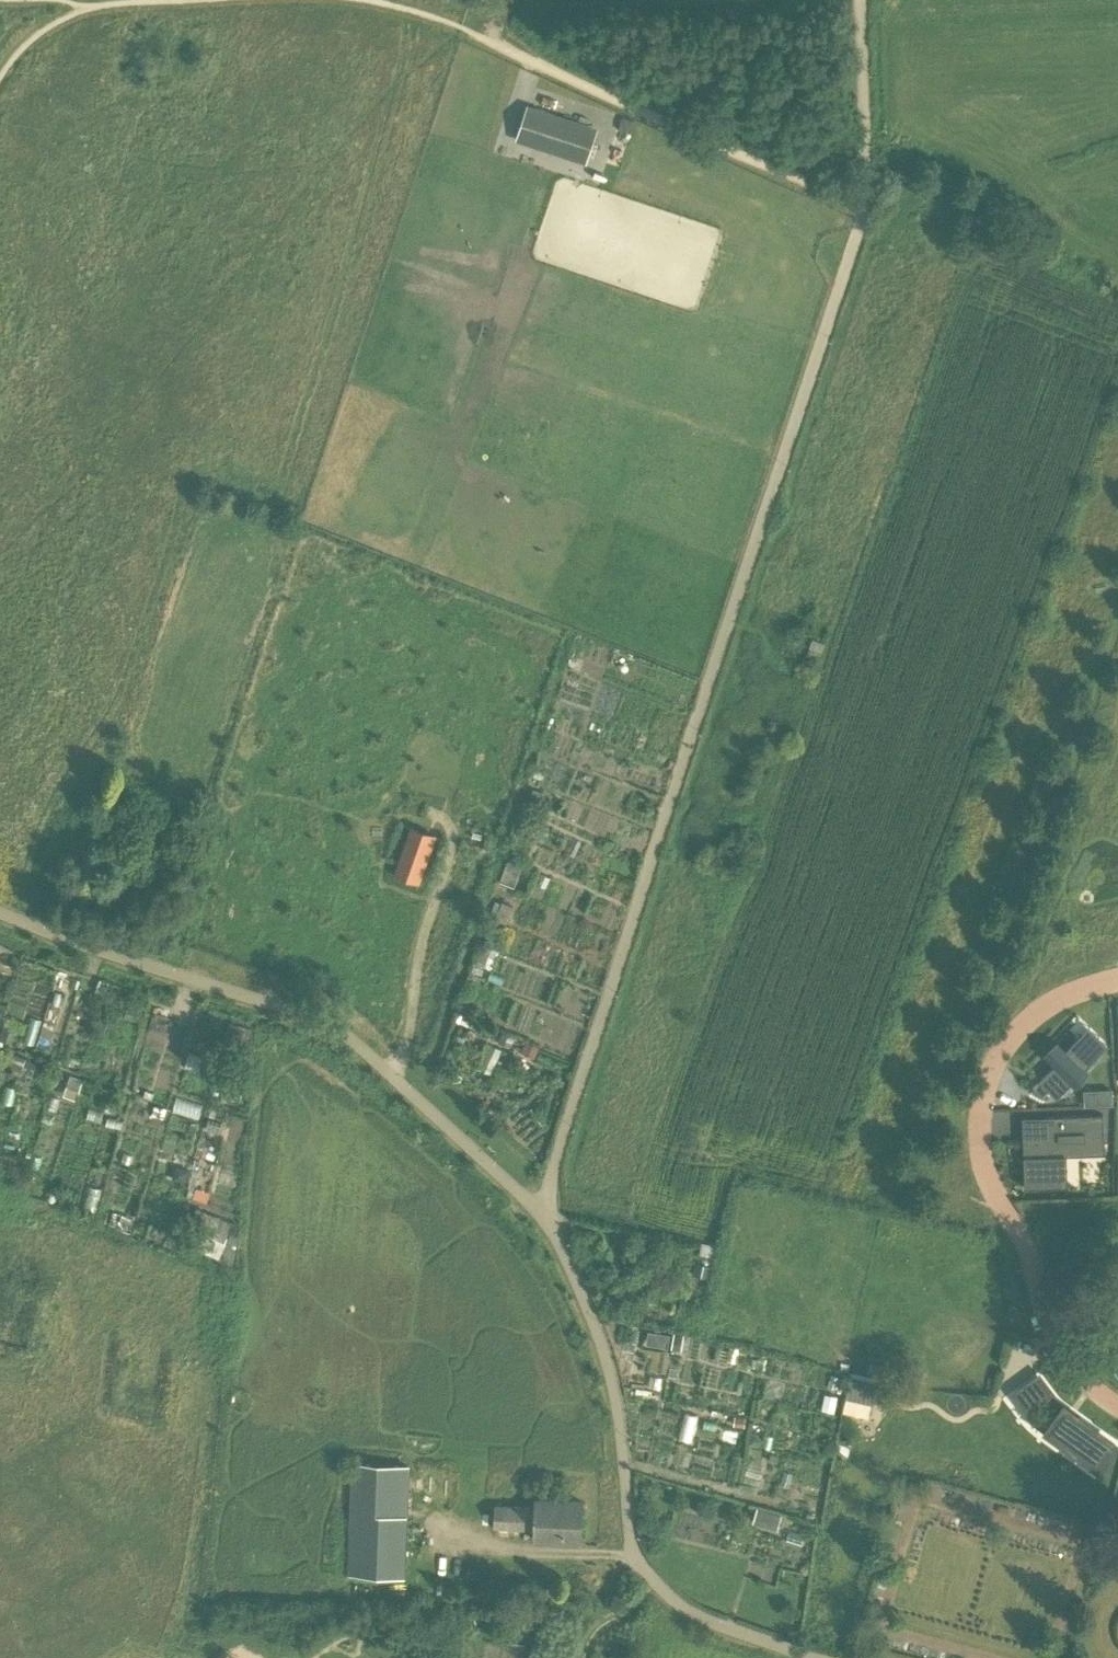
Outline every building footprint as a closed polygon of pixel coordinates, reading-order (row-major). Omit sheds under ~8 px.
[(586,153),(594,129),(530,108),(521,132),(586,153)] [(411,825),(399,861),(424,870),(437,834),(411,825)] [(245,1059),(253,1027),(230,1021),(222,1053),(245,1059)] [(1053,1065),(1039,1080),(1057,1098),(1099,1055),(1080,1036),(1068,1049),(1058,1040),(1043,1056),(1053,1065)] [(196,1053),(192,1068),(219,1075),(223,1060),(196,1053)] [(206,1119),(210,1105),(186,1098),(183,1112),(206,1119)] [(1049,1138),(1023,1139),(1025,1187),(1059,1185),(1058,1155),(1105,1154),(1103,1113),(1047,1115),(1049,1138)] [(219,1259),(229,1237),(200,1224),(190,1247),(219,1259)] [(1039,1372),(1017,1386),(1026,1401),(1049,1387),(1039,1372)] [(875,1379),(849,1373),(844,1395),(870,1401),(875,1379)] [(1047,1423),(1096,1460),(1113,1438),(1064,1401),(1047,1423)] [(406,1513),(410,1454),(358,1452),(356,1512),(350,1512),(348,1573),(407,1575),(409,1513),(406,1513)] [(535,1495),(517,1495),(518,1512),(500,1511),(499,1543),(516,1544),(517,1523),(533,1524),(532,1541),(579,1543),(581,1504),(535,1502),(535,1495)]
